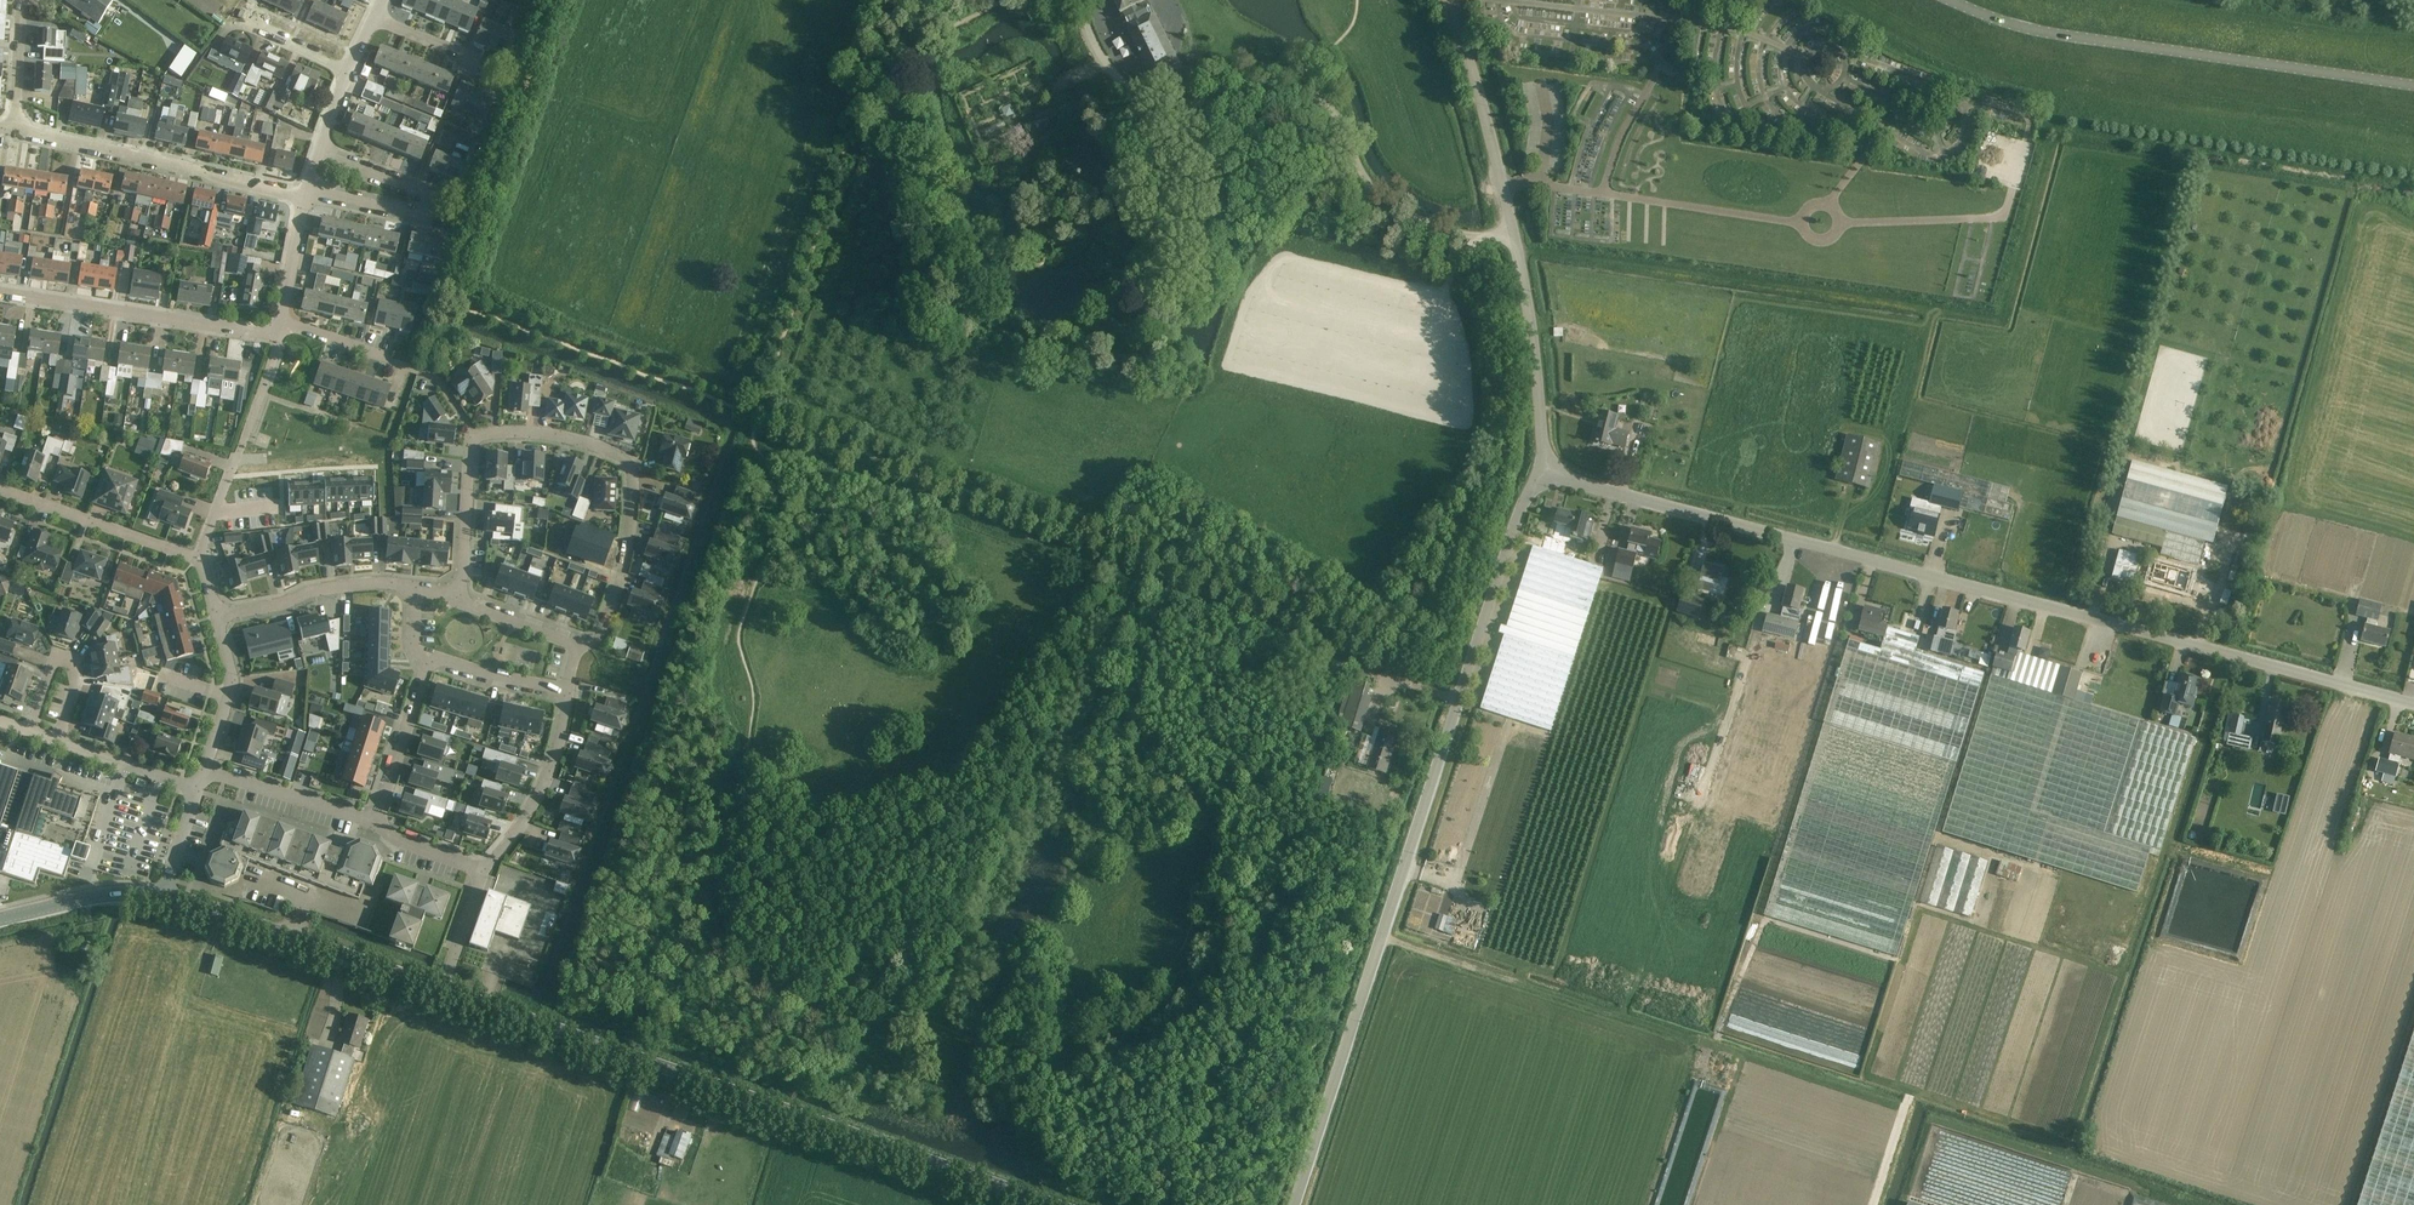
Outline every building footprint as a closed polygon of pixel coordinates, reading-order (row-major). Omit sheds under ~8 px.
[(83,13),(82,15),(90,21),(91,19),(96,22),(93,26),(89,24),(85,30),(95,37),(102,27),(98,24),(105,15),(82,0),(65,0),(83,13)] [(105,15),(116,0),(82,0),(105,15)] [(301,0),(281,0),(277,8),(293,15),(301,0)] [(424,0),(405,0),(401,8),(411,12),(412,10),(419,13),(424,0)] [(434,22),(443,0),(424,0),(419,13),(426,16),(425,18),(434,22)] [(461,4),(450,0),(443,0),(434,22),(444,26),(445,24),(451,26),(461,4)] [(476,11),(484,14),(489,0),(481,0),(476,11)] [(1158,91),(1185,77),(1178,65),(1179,64),(1154,16),(1147,3),(1148,3),(1146,0),(1113,0),(1120,14),(1110,18),(1107,24),(1111,33),(1117,35),(1129,30),(1152,78),(1151,78),(1158,91)] [(1688,8),(1705,6),(1704,0),(1687,0),(1688,8)] [(307,21),(322,29),(331,9),(316,2),(307,21)] [(499,7),(508,10),(510,5),(502,2),(499,7)] [(457,32),(467,36),(477,11),(461,4),(451,26),(458,29),(457,32)] [(338,36),(347,17),(331,9),(322,29),(338,36)] [(484,47),(491,50),(500,28),(484,21),(473,45),(483,49),(484,47)] [(89,34),(89,33),(75,26),(70,35),(84,43),(86,39),(89,41),(93,36),(89,34)] [(507,59),(517,35),(500,28),(491,50),(499,53),(498,55),(507,59)] [(65,49),(66,32),(39,31),(38,47),(65,49)] [(218,65),(227,69),(231,60),(245,66),(252,51),(227,39),(220,54),(222,55),(218,65)] [(184,45),(168,69),(180,77),(196,54),(184,45)] [(380,75),(386,78),(389,72),(397,54),(382,48),(375,66),(382,69),(380,75)] [(244,82),(256,88),(261,76),(270,81),(272,76),(280,80),(288,64),(263,53),(257,67),(252,65),(247,77),(244,82)] [(404,78),(411,60),(397,54),(389,72),(404,78)] [(1671,73),(1676,63),(1663,56),(1658,66),(1671,73)] [(418,84),(425,66),(411,60),(404,78),(418,84)] [(60,80),(67,81),(59,97),(74,101),(76,65),(61,64),(60,80)] [(425,66),(418,84),(432,89),(440,72),(425,66)] [(50,93),(52,68),(36,67),(35,92),(50,93)] [(87,68),(76,67),(75,83),(86,83),(87,68)] [(277,101),(286,104),(291,91),(301,96),(305,87),(313,91),(320,77),(298,67),(293,78),(289,77),(285,85),(283,85),(279,95),(279,96),(277,101)] [(115,102),(125,104),(131,75),(120,72),(117,84),(119,84),(118,87),(115,102)] [(239,93),(244,82),(247,77),(237,72),(227,94),(237,98),(239,93)] [(447,95),(454,78),(440,72),(432,89),(447,95)] [(171,86),(181,88),(183,82),(173,79),(171,86)] [(364,91),(382,98),(385,89),(368,82),(364,91)] [(451,106),(467,113),(477,92),(470,89),(471,86),(461,82),(451,106)] [(108,86),(104,106),(112,108),(117,88),(108,86)] [(213,89),(210,95),(220,99),(223,93),(213,89)] [(395,100),(398,93),(388,89),(385,96),(395,100)] [(261,107),(271,111),(275,100),(277,101),(279,96),(279,95),(268,91),(261,107)] [(382,98),(364,91),(361,98),(379,105),(382,98)] [(484,95),(477,92),(467,113),(483,121),(494,96),(485,92),(484,95)] [(398,93),(395,100),(409,106),(412,99),(398,93)] [(391,110),(394,103),(384,99),(381,106),(391,110)] [(115,131),(130,134),(137,102),(129,100),(127,109),(121,107),(115,131)] [(424,111),(426,105),(415,100),(413,107),(424,111)] [(1139,108),(1135,100),(1123,105),(1126,113),(1139,108)] [(156,140),(170,144),(178,111),(177,111),(179,102),(173,101),(173,104),(171,104),(168,120),(161,119),(160,125),(156,140)] [(137,102),(130,134),(144,138),(148,122),(139,120),(143,103),(137,102)] [(100,128),(105,110),(74,103),(69,121),(100,128)] [(403,107),(394,103),(391,110),(400,114),(403,107)] [(200,121),(220,125),(224,105),(218,104),(217,110),(202,107),(200,121)] [(1038,123),(1054,116),(1049,104),(1033,111),(1038,123)] [(426,105),(424,111),(441,118),(443,111),(426,105)] [(374,109),(366,106),(361,118),(354,115),(347,132),(362,138),(369,122),(374,109)] [(1002,108),(1003,116),(1010,114),(1009,107),(1002,108)] [(228,126),(235,128),(239,112),(239,111),(232,109),(231,114),(228,126)] [(170,144),(185,147),(189,131),(179,129),(181,121),(182,122),(184,113),(178,111),(170,144)] [(419,121),(422,115),(412,111),(409,117),(419,121)] [(235,128),(242,130),(245,117),(243,117),(244,113),(239,112),(235,128)] [(422,115),(419,121),(429,125),(432,119),(422,115)] [(266,140),(274,142),(278,125),(277,125),(277,123),(263,121),(261,134),(267,135),(266,140)] [(369,122),(362,138),(376,144),(383,127),(369,122)] [(275,168),(292,172),(295,156),(283,153),(286,139),(287,139),(287,140),(290,140),(292,128),(278,125),(274,142),(270,160),(277,161),(275,168)] [(383,127),(376,144),(391,150),(398,133),(383,127)] [(412,139),(414,133),(400,127),(398,133),(391,150),(405,156),(412,139)] [(458,136),(460,137),(466,139),(469,132),(460,128),(457,134),(459,135),(458,136)] [(433,143),(442,146),(445,139),(457,144),(460,137),(458,136),(439,129),(433,143)] [(214,154),(218,137),(201,133),(197,150),(214,154)] [(429,139),(414,133),(412,139),(405,156),(420,162),(429,139)] [(218,137),(214,154),(229,157),(233,140),(218,137)] [(466,157),(480,163),(486,147),(480,145),(472,142),(460,137),(457,144),(469,149),(466,157)] [(233,140),(229,157),(244,160),(248,144),(233,140)] [(248,144),(244,160),(262,164),(266,147),(248,144)] [(428,170),(443,176),(453,153),(447,150),(444,157),(436,153),(428,170)] [(461,156),(460,156),(453,153),(443,176),(457,183),(465,166),(458,163),(461,156)] [(11,196),(18,197),(22,172),(6,170),(4,188),(12,189),(11,196)] [(94,192),(98,175),(82,171),(78,189),(86,191),(84,202),(83,202),(82,206),(71,204),(68,220),(72,221),(73,217),(75,218),(76,215),(82,216),(81,220),(87,221),(88,215),(91,204),(91,203),(93,192),(94,192)] [(18,197),(24,198),(25,191),(35,192),(37,175),(22,172),(18,197)] [(138,195),(142,178),(126,174),(122,192),(138,195)] [(50,195),(52,177),(37,175),(35,192),(50,195)] [(109,196),(113,179),(98,175),(94,192),(109,196)] [(52,177),(50,195),(66,197),(68,179),(52,177)] [(150,208),(153,199),(157,181),(142,178),(138,195),(135,204),(150,208)] [(157,181),(153,199),(168,202),(171,185),(157,181)] [(171,185),(168,202),(183,206),(187,188),(171,185)] [(196,190),(192,207),(194,208),(192,217),(200,219),(202,210),(208,211),(208,213),(207,213),(199,246),(210,249),(219,209),(213,207),(215,195),(196,190)] [(214,235),(227,238),(229,230),(230,231),(232,222),(238,223),(241,222),(242,219),(243,219),(247,202),(229,198),(226,214),(219,212),(218,215),(218,216),(214,235)] [(15,213),(17,201),(9,200),(6,221),(14,222),(15,213)] [(17,201),(15,213),(23,214),(24,202),(17,201)] [(95,217),(98,205),(91,204),(88,215),(95,217)] [(45,218),(47,206),(39,205),(38,217),(45,218)] [(251,217),(247,233),(259,236),(260,229),(276,233),(280,219),(276,219),(279,210),(262,205),(258,219),(251,217)] [(55,207),(47,206),(45,218),(53,219),(55,207)] [(124,220),(131,222),(134,210),(126,209),(124,220)] [(139,223),(141,212),(134,210),(131,222),(135,223),(139,223)] [(162,229),(164,217),(156,216),(153,227),(162,229)] [(164,217),(162,229),(169,230),(171,219),(164,217)] [(326,246),(333,247),(334,240),(335,240),(339,222),(324,218),(320,237),(328,239),(326,246)] [(340,242),(350,244),(354,225),(339,222),(335,240),(334,240),(333,247),(339,248),(340,242)] [(354,225),(350,244),(365,247),(369,229),(354,225)] [(369,229),(365,247),(380,251),(384,233),(369,229)] [(384,233),(380,251),(396,254),(400,236),(384,233)] [(408,253),(423,257),(428,238),(413,234),(408,253)] [(28,243),(29,236),(20,235),(19,241),(28,243)] [(423,257),(422,263),(428,265),(431,266),(432,259),(438,261),(443,242),(428,238),(423,257)] [(79,253),(80,244),(80,242),(80,241),(72,240),(72,241),(70,251),(79,253)] [(127,241),(125,249),(124,262),(133,263),(135,247),(134,247),(134,242),(127,241)] [(1,274),(19,277),(22,258),(10,256),(11,249),(5,248),(3,255),(4,255),(1,274)] [(124,262),(125,249),(119,248),(116,267),(123,268),(124,262)] [(223,285),(225,272),(228,254),(214,251),(211,269),(216,270),(213,283),(223,285)] [(1038,252),(1036,253),(1034,254),(1033,256),(1032,258),(1033,261),(1034,263),(1036,265),(1038,266),(1041,266),(1043,265),(1045,264),(1046,261),(1047,259),(1046,256),(1045,254),(1043,253),(1041,252),(1038,252)] [(240,305),(259,309),(265,278),(259,277),(261,268),(247,265),(248,259),(228,254),(225,272),(243,277),(244,275),(246,275),(240,305)] [(312,264),(331,269),(333,260),(314,256),(312,264)] [(31,279),(49,282),(52,262),(34,259),(31,279)] [(344,270),(346,262),(335,260),(333,267),(344,270)] [(96,289),(113,292),(117,270),(108,269),(109,262),(100,261),(99,268),(96,289)] [(399,276),(402,263),(393,261),(391,274),(399,276)] [(67,285),(70,265),(52,262),(49,282),(67,285)] [(355,272),(357,265),(346,262),(344,270),(355,272)] [(302,310),(317,314),(322,295),(324,284),(325,284),(327,277),(329,277),(331,269),(312,264),(310,273),(317,275),(313,293),(306,292),(302,310)] [(99,268),(92,267),(82,265),(79,286),(96,289),(99,268)] [(374,277),(376,270),(364,267),(363,274),(374,277)] [(376,270),(374,277),(384,279),(386,272),(376,270)] [(340,280),(342,273),(332,271),(331,278),(340,280)] [(409,271),(407,278),(418,280),(419,273),(409,271)] [(158,299),(161,276),(135,272),(132,295),(158,299)] [(342,273),(340,280),(353,283),(354,276),(342,273)] [(419,273),(418,280),(428,283),(430,276),(419,273)] [(362,278),(361,284),(372,287),(374,280),(362,278)] [(401,287),(403,280),(393,278),(391,285),(401,287)] [(403,280),(401,287),(412,290),(414,283),(403,280)] [(210,307),(213,288),(182,283),(179,301),(210,307)] [(354,293),(351,302),(347,321),(363,324),(367,306),(358,304),(360,294),(354,293)] [(317,314),(332,317),(336,299),(322,295),(317,314)] [(336,299),(332,317),(347,321),(351,302),(336,299)] [(374,326),(384,328),(385,325),(392,327),(398,304),(380,300),(374,326)] [(399,331),(409,333),(415,308),(398,304),(392,327),(400,329),(399,331)] [(11,353),(11,349),(12,349),(15,330),(9,329),(9,326),(1,325),(0,330),(0,358),(10,360),(10,356),(11,353)] [(17,375),(24,376),(25,370),(26,370),(27,358),(34,359),(35,353),(43,354),(46,331),(38,330),(37,333),(31,332),(28,352),(27,352),(27,355),(20,354),(18,368),(18,369),(17,375)] [(46,331),(43,354),(50,355),(49,366),(56,367),(57,359),(61,337),(54,336),(54,333),(46,331)] [(72,362),(72,368),(86,370),(88,361),(91,338),(83,337),(82,340),(76,339),(73,362),(72,362)] [(88,361),(103,363),(105,344),(99,343),(99,340),(91,338),(88,361)] [(118,365),(133,368),(136,345),(128,344),(127,347),(121,346),(118,365)] [(144,409),(149,410),(152,395),(155,374),(147,373),(151,350),(144,349),(144,346),(136,345),(133,368),(131,378),(146,380),(143,398),(145,399),(144,409)] [(163,372),(178,375),(181,352),(173,351),(172,354),(166,353),(163,372)] [(188,416),(194,417),(195,407),(196,407),(200,381),(192,380),(193,377),(196,357),(189,356),(189,353),(181,352),(178,375),(185,376),(184,382),(192,383),(190,394),(197,395),(195,406),(189,405),(188,416)] [(18,368),(20,354),(11,353),(10,356),(10,360),(7,379),(16,380),(18,368)] [(221,391),(223,382),(226,359),(218,358),(217,361),(212,360),(208,378),(207,378),(206,378),(206,379),(205,379),(204,380),(204,381),(203,382),(208,382),(207,389),(221,391)] [(56,367),(55,374),(63,375),(65,361),(57,359),(56,367)] [(223,382),(238,384),(241,364),(234,363),(234,360),(226,359),(223,382)] [(65,361),(63,375),(61,386),(69,387),(72,368),(72,362),(65,361)] [(315,385),(332,390),(339,368),(322,362),(315,385)] [(468,391),(477,405),(492,395),(488,389),(494,385),(495,382),(483,364),(479,363),(472,367),(474,369),(452,383),(461,396),(468,391)] [(108,382),(110,368),(102,366),(100,381),(108,382)] [(108,382),(106,395),(113,396),(115,383),(118,369),(110,368),(108,382)] [(332,390),(349,396),(357,374),(339,368),(332,390)] [(152,395),(160,397),(162,383),(163,376),(155,374),(152,395)] [(349,396),(366,402),(374,380),(357,374),(349,396)] [(528,405),(532,405),(532,397),(541,397),(543,378),(543,377),(530,375),(529,381),(531,382),(531,386),(511,384),(509,402),(511,402),(510,412),(527,413),(528,405)] [(384,408),(391,385),(374,380),(366,402),(384,408)] [(200,381),(196,407),(204,409),(207,389),(208,382),(203,382),(200,381)] [(15,384),(4,382),(3,391),(13,392),(15,384)] [(232,418),(238,419),(238,414),(240,414),(244,388),(236,387),(232,413),(232,418)] [(546,417),(564,420),(565,416),(583,419),(587,400),(575,398),(576,391),(563,388),(562,395),(567,396),(566,404),(549,401),(546,417)] [(304,405),(311,407),(315,396),(308,393),(306,400),(304,405)] [(434,397),(422,405),(424,408),(422,425),(429,426),(427,442),(453,444),(455,428),(448,427),(448,424),(443,417),(446,415),(434,397)] [(612,405),(613,403),(599,399),(595,414),(614,418),(610,434),(624,438),(624,440),(632,442),(633,440),(636,429),(638,420),(639,417),(619,412),(621,407),(612,405)] [(65,408),(58,407),(57,417),(64,419),(65,408)] [(1612,444),(1625,448),(1628,434),(1614,431),(1618,418),(1601,413),(1597,429),(1595,428),(1592,441),(1611,446),(1612,444)] [(16,428),(25,431),(29,417),(19,414),(16,428)] [(682,428),(697,433),(701,422),(686,417),(682,428)] [(4,451),(12,454),(17,439),(5,434),(2,443),(0,442),(0,462),(4,451)] [(662,468),(679,473),(683,459),(685,459),(690,441),(665,435),(660,453),(665,454),(662,468)] [(1881,444),(1847,435),(1835,481),(1869,490),(1881,444)] [(60,459),(65,444),(48,439),(43,453),(60,459)] [(161,454),(169,457),(172,451),(182,453),(184,443),(167,439),(161,454)] [(19,477),(36,483),(40,473),(44,475),(49,460),(27,452),(19,477)] [(514,491),(514,485),(515,467),(506,467),(507,454),(487,453),(487,463),(486,463),(486,471),(487,471),(486,481),(490,481),(490,484),(501,485),(501,482),(505,482),(504,490),(514,491)] [(514,485),(523,485),(524,481),(543,482),(544,456),(524,455),(524,462),(515,461),(515,467),(514,485)] [(190,478),(198,481),(200,478),(206,480),(211,466),(185,456),(179,470),(192,475),(190,478)] [(580,462),(571,459),(571,461),(567,459),(557,484),(566,488),(564,494),(578,500),(585,482),(578,479),(583,466),(579,464),(580,462)] [(406,470),(423,471),(424,460),(406,460),(406,470)] [(1903,461),(1899,476),(1935,485),(1963,493),(1959,508),(1964,509),(2009,520),(2012,506),(2005,504),(2009,488),(1903,461)] [(2132,461),(2112,534),(2162,548),(2160,555),(2198,566),(2205,543),(2213,545),(2228,488),(2132,461)] [(65,493),(81,499),(89,476),(73,470),(73,471),(60,467),(55,482),(68,486),(65,493)] [(105,471),(94,503),(126,514),(137,482),(105,471)] [(450,472),(426,471),(425,488),(427,488),(444,489),(449,489),(450,472)] [(373,478),(361,479),(362,502),(374,501),(373,478)] [(594,510),(614,511),(615,500),(616,500),(616,491),(615,491),(616,479),(595,478),(594,510)] [(349,479),(336,480),(337,503),(350,502),(349,479)] [(361,479),(349,479),(350,502),(362,502),(361,479)] [(325,480),(324,480),(324,483),(325,483),(326,503),(337,503),(336,480),(325,480)] [(312,483),(300,484),(301,506),(313,506),(312,483)] [(324,483),(312,483),(313,506),(326,505),(326,503),(325,483),(324,483)] [(300,484),(288,484),(288,507),(301,506),(300,484)] [(1914,510),(1909,528),(1918,530),(1917,533),(1924,535),(1924,534),(1934,537),(1939,517),(1939,516),(1941,507),(1958,512),(1959,508),(1963,493),(1935,485),(1930,503),(1920,501),(1917,511),(1914,510)] [(404,488),(394,488),(395,516),(402,516),(412,516),(421,517),(422,508),(403,507),(404,488)] [(427,488),(425,509),(443,510),(444,489),(427,488)] [(660,510),(689,519),(693,506),(690,505),(691,500),(692,501),(695,494),(677,488),(673,499),(665,496),(660,510)] [(174,528),(180,530),(182,529),(185,530),(191,512),(176,507),(179,499),(160,492),(156,502),(165,505),(159,520),(173,525),(174,528)] [(583,520),(590,502),(580,498),(573,517),(581,520),(583,520)] [(562,514),(569,517),(573,508),(565,505),(562,514)] [(486,532),(513,535),(514,523),(520,523),(521,508),(505,507),(504,516),(488,514),(486,532)] [(1480,708),(1550,731),(1603,568),(1560,554),(1564,540),(1563,540),(1567,526),(1573,528),(1571,538),(1589,542),(1594,524),(1587,522),(1589,516),(1577,513),(1576,515),(1575,515),(1575,513),(1570,512),(1570,514),(1557,510),(1554,524),(1556,524),(1553,537),(1545,535),(1542,549),(1533,546),(1507,627),(1502,625),(1500,629),(1499,633),(1504,635),(1480,708)] [(401,525),(411,525),(412,516),(402,516),(401,525)] [(412,516),(411,525),(421,526),(421,517),(412,516)] [(378,537),(378,519),(369,520),(369,537),(378,537)] [(387,519),(378,519),(378,537),(387,536),(387,519)] [(8,543),(14,525),(0,520),(0,540),(8,543)] [(433,530),(442,531),(443,521),(434,520),(433,530)] [(329,524),(320,525),(322,541),(330,540),(329,524)] [(576,531),(568,551),(579,556),(581,557),(603,565),(611,544),(601,541),(604,532),(582,524),(579,532),(576,531)] [(322,541),(320,525),(311,526),(313,542),(322,541)] [(1612,578),(1630,582),(1637,551),(1646,553),(1645,556),(1656,559),(1660,542),(1649,539),(1651,534),(1633,529),(1629,543),(1627,551),(1619,549),(1612,578)] [(263,532),(264,537),(268,553),(277,551),(273,535),(271,535),(270,531),(263,532)] [(645,554),(673,564),(678,551),(676,550),(679,539),(657,531),(653,542),(650,541),(645,554)] [(45,568),(55,571),(62,552),(43,545),(46,536),(35,532),(24,561),(37,565),(36,567),(38,570),(41,571),(44,570),(45,568)] [(225,535),(226,544),(242,542),(241,534),(225,535)] [(268,553),(264,537),(256,539),(260,555),(268,553)] [(405,540),(389,538),(386,562),(393,562),(393,564),(402,565),(405,540)] [(418,542),(405,540),(402,565),(409,566),(410,564),(416,565),(418,542)] [(350,560),(349,542),(332,543),(334,567),(350,566),(350,560)] [(349,542),(350,560),(372,559),(371,546),(371,542),(367,542),(351,543),(351,542),(349,542)] [(430,568),(433,543),(418,542),(416,565),(422,565),(422,567),(430,568)] [(448,545),(433,543),(430,568),(438,569),(439,567),(446,568),(447,558),(448,558),(448,552),(447,552),(448,545)] [(315,547),(294,551),(298,568),(319,564),(315,547)] [(533,556),(535,550),(528,548),(526,553),(533,556)] [(293,550),(277,553),(281,576),(298,573),(293,550)] [(535,550),(533,556),(541,559),(543,554),(535,550)] [(2140,555),(2118,550),(2111,577),(2133,583),(2140,555)] [(61,582),(70,585),(75,573),(100,581),(107,561),(81,552),(76,567),(68,564),(61,582)] [(2099,557),(2093,555),(2090,564),(2096,566),(2099,557)] [(2164,567),(2160,584),(2185,591),(2190,574),(2196,575),(2198,566),(2160,555),(2157,565),(2164,567)] [(262,558),(241,564),(246,580),(266,575),(262,558)] [(241,563),(224,567),(230,590),(247,586),(241,563)] [(574,572),(576,566),(570,563),(568,569),(574,572)] [(476,565),(475,573),(484,573),(484,565),(476,565)] [(1716,565),(1716,568),(1705,565),(1701,578),(1703,578),(1700,591),(1723,597),(1727,581),(1720,579),(1723,569),(1722,569),(1722,567),(1716,565)] [(126,597),(135,571),(121,566),(112,591),(126,597)] [(502,566),(494,588),(506,593),(514,570),(502,566)] [(585,569),(576,566),(574,572),(583,575),(585,569)] [(514,570),(506,593),(519,597),(527,574),(514,570)] [(126,597),(141,602),(145,592),(144,592),(151,573),(150,573),(149,576),(135,571),(126,597)] [(590,571),(588,576),(596,579),(598,574),(590,571)] [(149,605),(152,606),(177,582),(151,573),(144,592),(145,592),(153,595),(149,605)] [(527,574),(519,597),(532,601),(540,579),(527,574)] [(0,576),(0,596),(6,598),(11,579),(0,576)] [(165,614),(165,615),(184,609),(177,582),(152,606),(153,608),(163,606),(165,614)] [(628,605),(656,615),(661,601),(657,600),(659,596),(660,596),(662,589),(644,582),(640,594),(632,592),(628,605)] [(556,584),(547,607),(560,612),(568,589),(556,584)] [(1801,591),(1802,588),(1797,587),(1796,589),(1788,587),(1783,607),(1781,617),(1767,613),(1762,633),(1761,632),(1703,810),(1676,890),(1710,901),(1737,821),(1773,832),(1833,648),(1796,636),(1799,622),(1802,611),(1798,610),(1803,591),(1801,591)] [(568,589),(560,612),(573,616),(581,594),(568,589)] [(1704,600),(1681,593),(1676,612),(1698,619),(1704,600)] [(593,599),(581,594),(573,616),(585,621),(593,599)] [(2360,600),(2355,616),(2367,619),(2365,625),(2361,641),(2385,647),(2389,631),(2375,628),(2377,621),(2378,622),(2382,606),(2360,600)] [(80,625),(92,633),(102,617),(101,617),(102,615),(91,608),(80,625)] [(1859,631),(1884,638),(1886,638),(1889,628),(1879,625),(1882,612),(1881,609),(1876,608),(1874,610),(1865,608),(1859,631)] [(155,617),(159,632),(186,625),(182,610),(184,610),(184,609),(165,615),(165,614),(155,617)] [(1926,635),(1923,650),(1937,654),(1940,639),(1941,640),(1954,643),(1951,655),(1958,657),(1961,644),(1954,642),(1956,632),(1953,632),(1958,613),(1943,609),(1938,628),(1939,628),(1937,637),(1936,638),(1926,635)] [(64,611),(55,635),(73,641),(81,617),(64,611)] [(367,611),(366,626),(390,627),(391,612),(367,611)] [(318,616),(297,621),(303,641),(325,636),(329,653),(338,651),(339,620),(328,622),(327,618),(319,620),(318,616)] [(102,617),(92,633),(100,638),(110,623),(102,617)] [(8,638),(33,647),(39,629),(14,621),(8,638)] [(2237,624),(2224,621),(2221,632),(2234,635),(2237,624)] [(251,640),(247,641),(250,657),(251,660),(263,657),(263,654),(261,647),(275,644),(280,663),(295,659),(287,624),(265,629),(265,627),(249,631),(251,640)] [(186,625),(159,632),(163,646),(190,639),(186,625)] [(366,626),(366,639),(390,640),(390,627),(366,626)] [(1886,638),(1884,638),(1881,650),(1850,641),(1763,915),(1896,956),(1984,674),(1916,652),(1920,638),(1889,628),(1886,638)] [(1942,832),(2137,892),(2151,848),(2160,850),(2195,739),(2074,701),(2082,674),(2059,667),(2059,666),(2017,653),(2018,650),(2025,652),(2030,633),(2014,628),(2009,648),(2007,655),(1997,652),(1992,667),(1993,668),(1942,832)] [(91,649),(94,664),(118,660),(116,651),(119,650),(117,636),(107,638),(108,646),(91,649)] [(190,639),(163,646),(167,662),(194,654),(190,639)] [(366,639),(366,652),(389,653),(390,640),(366,639)] [(15,646),(0,641),(0,651),(12,655),(15,646)] [(622,657),(643,664),(647,651),(626,644),(622,657)] [(366,652),(365,666),(389,667),(389,653),(366,652)] [(27,688),(29,682),(30,683),(33,675),(14,668),(16,661),(1,656),(0,660),(0,664),(8,666),(3,680),(27,688)] [(116,685),(133,687),(129,668),(120,670),(118,660),(94,664),(97,679),(114,676),(116,685)] [(365,687),(370,688),(389,670),(389,667),(365,666),(365,687)] [(370,688),(392,696),(400,673),(389,670),(370,688)] [(2161,712),(2175,715),(2178,703),(2192,706),(2199,680),(2180,675),(2174,698),(2165,696),(2161,712)] [(2268,695),(2274,695),(2276,677),(2269,677),(2268,695)] [(3,680),(0,679),(0,703),(4,704),(6,697),(23,703),(26,695),(24,695),(27,688),(3,680)] [(291,697),(295,686),(277,680),(273,694),(256,688),(255,691),(253,690),(252,691),(251,695),(251,696),(253,697),(250,707),(276,715),(282,695),(291,697)] [(437,684),(431,707),(443,711),(450,689),(437,684)] [(125,712),(133,690),(116,688),(111,701),(93,695),(92,698),(88,699),(86,705),(88,710),(114,719),(117,709),(125,712)] [(463,692),(450,689),(443,711),(457,715),(463,692)] [(160,695),(145,690),(142,701),(156,706),(160,695)] [(1361,731),(1371,698),(1345,690),(1334,723),(1361,731)] [(475,696),(463,692),(457,715),(468,718),(475,696)] [(475,696),(468,718),(482,722),(488,700),(475,696)] [(591,721),(620,730),(624,717),(621,716),(622,711),(623,712),(625,705),(607,698),(604,710),(595,707),(591,721)] [(358,701),(356,707),(364,710),(366,704),(358,701)] [(2262,742),(2275,745),(2278,734),(2280,735),(2286,705),(2271,702),(2262,742)] [(311,703),(308,713),(319,716),(322,706),(311,703)] [(504,704),(499,727),(512,730),(517,707),(504,704)] [(353,715),(349,728),(357,731),(380,738),(384,726),(362,718),(365,710),(364,710),(356,707),(353,715)] [(530,710),(517,707),(512,730),(525,733),(530,710)] [(161,723),(187,731),(187,730),(192,714),(181,710),(180,713),(166,708),(161,723)] [(111,728),(114,719),(88,710),(84,711),(82,717),(84,721),(83,725),(98,730),(95,738),(114,744),(119,731),(111,728)] [(543,713),(530,710),(525,733),(538,736),(543,713)] [(2227,712),(2223,732),(2239,736),(2244,716),(2227,712)] [(320,730),(321,717),(307,715),(306,728),(320,730)] [(136,735),(141,721),(136,719),(131,733),(136,735)] [(240,739),(263,747),(267,734),(275,736),(278,727),(264,722),(261,731),(244,726),(240,739)] [(430,728),(437,731),(439,725),(432,722),(430,728)] [(447,727),(439,725),(437,731),(445,733),(447,727)] [(1369,768),(1385,773),(1398,734),(1381,729),(1376,744),(1369,768)] [(455,736),(462,739),(464,733),(457,730),(455,736)] [(357,731),(353,743),(376,751),(380,738),(357,731)] [(309,732),(306,742),(316,745),(319,735),(309,732)] [(418,755),(440,762),(442,756),(446,757),(452,738),(434,733),(431,741),(423,739),(421,747),(419,746),(417,753),(419,753),(418,755)] [(462,739),(470,741),(472,735),(464,733),(462,739)] [(2393,785),(2401,756),(2413,760),(2413,739),(2395,734),(2389,753),(2388,760),(2378,758),(2375,772),(2384,775),(2382,782),(2393,785)] [(180,748),(182,743),(160,735),(155,749),(177,757),(179,753),(180,753),(181,749),(180,748)] [(250,767),(264,771),(268,757),(261,754),(263,747),(240,739),(236,753),(252,758),(250,767)] [(313,754),(316,745),(306,742),(303,751),(313,754)] [(353,743),(349,756),(372,763),(376,751),(353,743)] [(576,767),(604,776),(608,763),(606,762),(610,751),(587,743),(583,754),(580,753),(576,767)] [(498,750),(506,753),(508,747),(500,744),(498,750)] [(506,753),(514,755),(516,749),(508,747),(506,753)] [(498,774),(496,780),(517,787),(523,771),(515,768),(518,760),(485,749),(482,759),(496,763),(493,772),(498,774)] [(529,754),(521,751),(519,757),(527,760),(529,754)] [(286,753),(279,775),(287,778),(295,756),(286,753)] [(302,754),(299,762),(305,764),(308,756),(302,754)] [(349,756),(345,768),(368,776),(372,763),(349,756)] [(409,784),(432,791),(435,780),(441,782),(442,778),(453,781),(457,772),(424,761),(422,770),(414,768),(412,776),(410,775),(408,782),(409,782),(409,784)] [(13,878),(37,886),(42,871),(66,879),(68,874),(72,861),(73,859),(87,864),(92,850),(85,848),(86,844),(101,799),(61,786),(61,784),(63,781),(55,776),(53,779),(52,783),(40,779),(19,772),(0,766),(0,874),(13,878)] [(298,768),(293,781),(308,786),(312,773),(298,768)] [(368,776),(345,768),(341,781),(364,789),(368,776)] [(480,807),(501,814),(507,797),(499,795),(502,786),(483,780),(480,790),(485,791),(480,807)] [(144,783),(137,781),(135,787),(138,788),(142,789),(144,785),(144,783)] [(560,811),(589,821),(593,808),(591,808),(595,796),(571,788),(568,799),(565,798),(560,811)] [(400,813),(421,820),(423,814),(428,815),(431,806),(445,811),(448,801),(415,790),(412,799),(405,797),(400,813)] [(2370,820),(2380,824),(2390,797),(2379,794),(2370,820)] [(2288,797),(2278,795),(2274,812),(2284,815),(2288,797)] [(448,801),(445,811),(452,813),(453,810),(455,803),(448,801)] [(461,825),(466,827),(464,833),(485,840),(486,839),(487,839),(489,832),(488,832),(490,824),(483,822),(486,813),(467,807),(455,803),(453,810),(465,813),(461,825)] [(249,860),(358,899),(364,884),(371,886),(381,859),(375,846),(359,841),(346,846),(344,852),(329,847),(330,843),(244,812),(240,822),(236,820),(227,824),(218,852),(209,856),(204,869),(210,882),(224,887),(237,882),(240,873),(243,875),(249,860)] [(2350,814),(2347,827),(2354,829),(2358,817),(2350,814)] [(451,842),(453,834),(447,831),(444,839),(451,842)] [(546,856),(574,865),(578,852),(575,851),(576,846),(577,847),(580,839),(561,833),(558,845),(550,842),(546,856)] [(1971,918),(1988,862),(1936,846),(1919,902),(1971,918)] [(2022,868),(2000,860),(1995,874),(2017,882),(2022,868)] [(388,940),(413,948),(421,924),(420,924),(424,913),(441,919),(449,895),(425,887),(424,891),(416,888),(418,884),(394,875),(385,899),(402,905),(399,914),(400,914),(400,916),(397,915),(388,940)] [(564,895),(567,886),(555,881),(552,890),(564,895)] [(469,946),(488,953),(495,933),(519,941),(531,907),(488,891),(469,946)] [(1457,920),(1440,914),(1434,930),(1452,936),(1457,920)] [(79,949),(85,951),(88,944),(82,942),(79,949)] [(211,956),(209,974),(218,975),(220,957),(211,956)] [(293,1104),(336,1118),(337,1113),(343,1115),(345,1108),(340,1106),(355,1059),(351,1057),(355,1047),(359,1048),(367,1021),(348,1015),(340,1042),(344,1043),(341,1054),(312,1045),(293,1104)] [(2357,1204),(2413,1204),(2413,1030),(2357,1204)] [(685,1123),(691,1105),(677,1100),(672,1118),(685,1123)] [(690,1138),(676,1132),(669,1153),(683,1160),(690,1138)]
